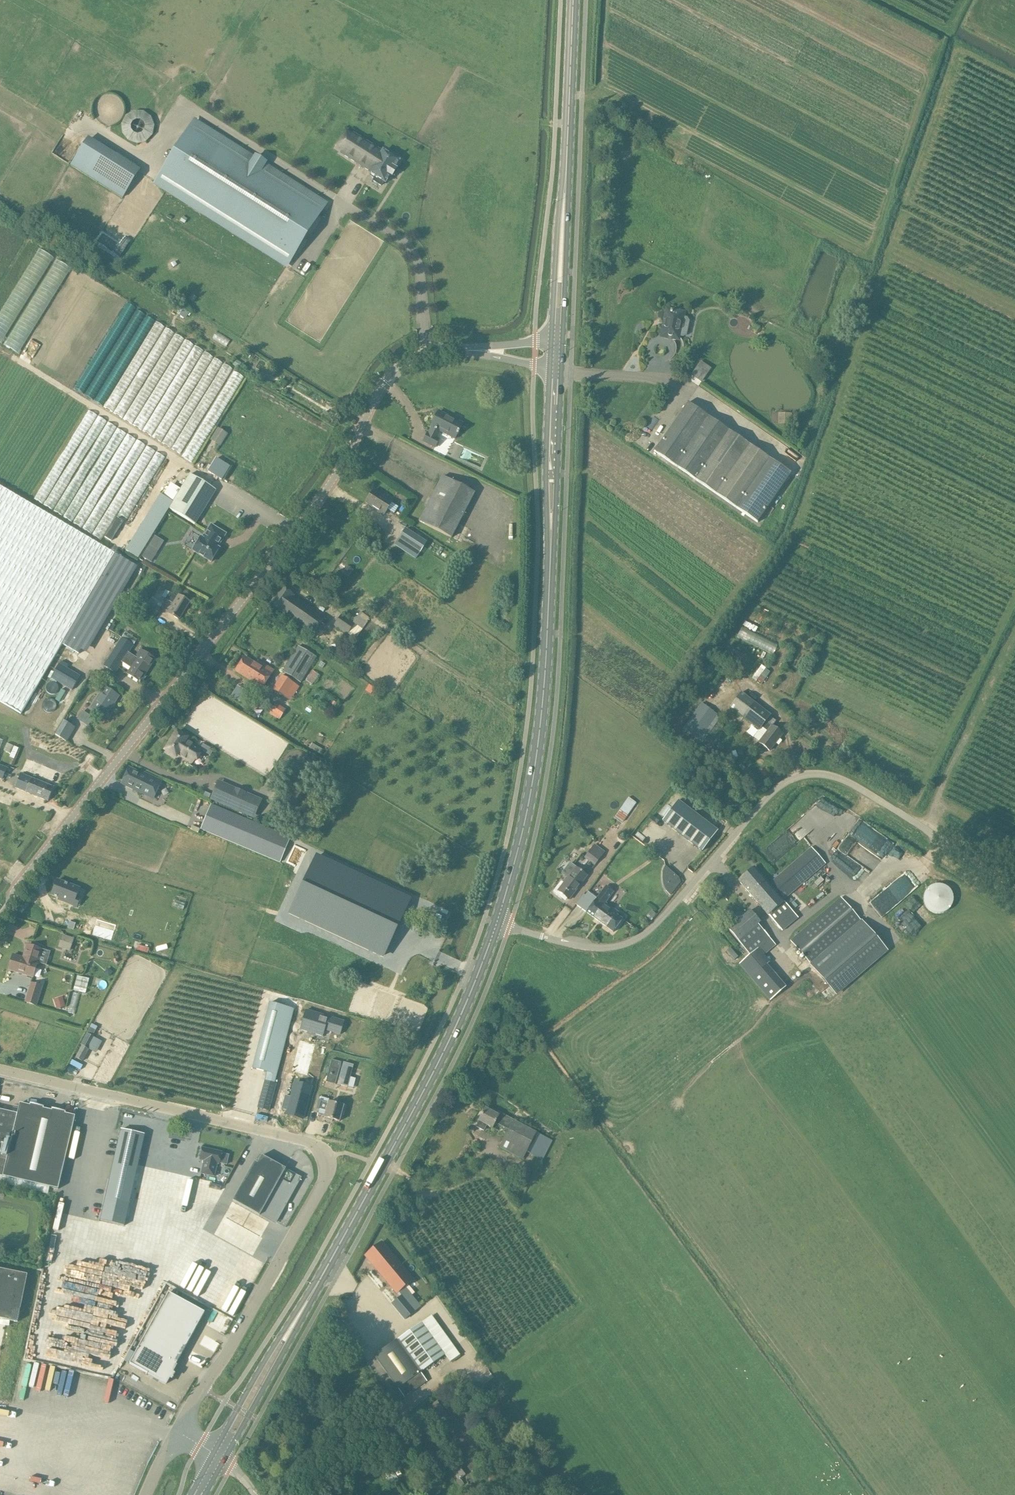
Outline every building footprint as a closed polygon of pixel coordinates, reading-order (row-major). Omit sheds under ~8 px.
[(153,114),(122,112),(121,134),(137,135),(137,140),(144,141),(144,135),(152,136),(153,114)] [(253,159),(194,122),(156,183),(286,265),(300,242),(301,243),(302,241),(301,240),(309,228),(310,228),(311,226),(325,204),(264,166),(266,163),(255,156),(253,159)] [(353,133),(351,136),(342,151),(340,153),(370,171),(369,173),(376,177),(373,181),(381,186),(383,182),(385,183),(386,182),(390,175),(391,176),(392,177),(393,176),(392,176),(396,170),(397,169),(396,169),(394,168),(399,161),(399,160),(397,160),(399,157),(391,153),(390,155),(383,151),(382,152),(353,133)] [(139,172),(87,139),(71,165),(123,198),(139,172)] [(99,246),(118,255),(124,241),(105,233),(99,246)] [(677,312),(667,311),(665,312),(664,319),(665,321),(662,334),(664,336),(671,338),(672,339),(675,340),(679,338),(679,334),(678,331),(680,321),(684,318),(684,316),(681,311),(679,311),(677,312)] [(151,329),(155,320),(147,317),(143,325),(151,329)] [(688,319),(684,318),(680,321),(678,331),(679,334),(681,337),(684,337),(686,335),(689,321),(688,319)] [(197,460),(244,371),(152,323),(105,412),(197,460)] [(125,375),(145,335),(144,335),(146,329),(140,326),(117,371),(125,375)] [(237,359),(233,364),(238,368),(242,362),(237,359)] [(792,474),(688,402),(654,452),(758,523),(792,474)] [(116,545),(165,454),(85,411),(35,502),(116,545)] [(462,423),(439,411),(431,427),(432,427),(428,434),(427,433),(423,442),(435,447),(439,439),(436,438),(440,431),(454,439),(462,423)] [(791,424),(791,413),(777,413),(777,424),(791,424)] [(228,434),(218,428),(210,440),(220,447),(228,434)] [(209,471),(223,479),(231,466),(217,457),(209,471)] [(216,490),(190,474),(181,489),(171,483),(163,495),(173,501),(169,508),(195,524),(216,490)] [(475,493),(442,476),(418,522),(451,538),(475,493)] [(0,486),(0,702),(21,714),(62,644),(78,654),(114,595),(132,564),(115,553),(0,486)] [(384,496),(374,489),(365,502),(384,515),(394,499),(386,493),(384,496)] [(193,551),(211,562),(220,548),(216,546),(219,543),(220,544),(226,534),(211,525),(203,538),(201,537),(193,551)] [(427,542),(406,528),(399,539),(421,553),(427,542)] [(377,529),(373,535),(381,540),(385,533),(377,529)] [(150,562),(157,552),(148,546),(141,557),(150,562)] [(348,566),(344,570),(350,574),(353,570),(348,566)] [(301,602),(293,596),(294,596),(281,587),(269,605),(281,614),(282,613),(313,634),(325,617),(302,601),(301,602)] [(313,595),(321,601),(326,593),(319,588),(313,595)] [(177,597),(167,591),(163,597),(166,598),(165,599),(173,603),(167,613),(179,620),(184,611),(183,611),(185,607),(186,608),(190,602),(178,595),(177,597)] [(162,604),(156,600),(153,604),(148,601),(144,608),(156,615),(160,608),(162,604)] [(370,618),(361,612),(353,622),(342,614),(334,625),(347,635),(348,634),(350,635),(350,636),(352,638),(352,639),(354,641),(368,621),(370,618)] [(778,644),(754,633),(756,627),(744,621),(737,637),(774,653),(778,644)] [(134,646),(122,638),(103,666),(116,674),(123,663),(131,668),(127,674),(140,682),(155,659),(140,649),(135,657),(129,653),(134,646)] [(298,646),(282,671),(291,677),(301,683),(317,657),(298,646)] [(256,665),(244,657),(235,671),(262,688),(273,671),(258,662),(256,665)] [(80,676),(59,663),(51,678),(72,691),(80,676)] [(752,679),(764,684),(769,670),(758,665),(752,679)] [(96,680),(99,674),(93,671),(90,676),(96,680)] [(281,676),(272,690),(291,701),(298,690),(299,689),(300,687),(289,680),(281,676)] [(52,686),(47,690),(53,696),(57,691),(52,686)] [(119,696),(105,687),(91,708),(105,717),(119,696)] [(60,700),(65,691),(61,689),(56,698),(60,700)] [(770,715),(742,692),(729,707),(758,730),(761,726),(767,731),(759,743),(769,751),(782,734),(772,726),(776,721),(769,716),(770,715)] [(266,713),(280,719),(285,708),(271,702),(266,713)] [(717,714),(702,703),(683,729),(698,741),(717,714)] [(55,735),(67,742),(75,728),(63,721),(55,735)] [(192,763),(200,749),(186,740),(187,738),(177,732),(166,750),(176,757),(177,754),(192,763)] [(129,768),(122,783),(153,799),(162,781),(141,772),(141,773),(129,768)] [(36,780),(21,774),(15,788),(26,792),(48,802),(54,787),(36,780)] [(219,799),(218,801),(248,815),(255,798),(244,793),(245,793),(236,789),(236,790),(225,785),(224,787),(217,784),(212,797),(219,799)] [(613,816),(622,822),(636,803),(628,796),(613,816)] [(672,797),(656,817),(659,820),(675,800),(672,797)] [(718,831),(678,800),(662,821),(702,851),(718,831)] [(212,804),(200,829),(280,863),(290,838),(212,804)] [(0,818),(0,832),(5,834),(12,817),(2,813),(0,818)] [(776,861),(813,827),(804,817),(767,851),(776,861)] [(858,819),(837,849),(872,873),(893,843),(858,819)] [(642,829),(640,833),(653,841),(656,837),(642,829)] [(605,853),(594,845),(590,850),(586,847),(581,854),(585,856),(584,858),(595,866),(605,853)] [(769,883),(754,867),(738,882),(769,916),(783,931),(799,917),(784,900),(825,864),(811,847),(769,883)] [(317,857),(291,913),(383,955),(409,900),(317,857)] [(576,867),(569,862),(560,874),(567,880),(564,884),(561,881),(553,892),(561,898),(563,896),(568,900),(587,876),(576,867)] [(661,871),(661,876),(662,883),(665,890),(669,895),(680,882),(678,877),(664,865),(661,871)] [(862,895),(883,917),(916,886),(903,872),(897,878),(889,869),(862,895)] [(80,898),(77,897),(80,889),(57,880),(51,895),(59,898),(58,900),(62,901),(69,904),(77,907),(80,898)] [(940,914),(941,913),(942,913),(944,913),(945,912),(946,912),(947,911),(948,910),(949,909),(950,908),(951,907),(951,906),(952,905),(952,904),(953,903),(953,901),(953,900),(953,899),(953,898),(953,896),(953,895),(952,894),(952,893),(951,892),(951,890),(950,889),(949,889),(948,888),(947,887),(946,886),(945,886),(944,885),(942,885),(941,884),(940,884),(939,884),(937,884),(936,884),(935,885),(934,885),(932,886),(931,886),(930,887),(929,888),(928,889),(927,889),(927,890),(926,892),(925,893),(925,894),(924,895),(924,896),(924,898),(924,899),(924,900),(924,901),(924,903),(925,904),(925,905),(926,906),(927,907),(927,908),(928,909),(929,910),(930,911),(931,912),(932,912),(934,913),(935,913),(936,913),(937,914),(939,914),(940,914)] [(597,898),(586,913),(613,932),(622,919),(612,912),(614,909),(605,903),(613,891),(607,886),(606,886),(597,898)] [(584,895),(576,904),(586,912),(586,913),(597,898),(589,891),(585,896),(584,895)] [(840,898),(790,941),(835,994),(886,951),(840,898)] [(901,912),(919,931),(932,918),(915,900),(901,912)] [(750,910),(728,929),(750,955),(758,948),(763,955),(775,944),(758,925),(761,923),(750,910)] [(652,911),(644,920),(649,924),(657,915),(652,911)] [(114,931),(95,924),(92,934),(111,941),(114,931)] [(62,936),(58,946),(70,950),(74,940),(62,936)] [(24,958),(37,962),(41,949),(40,949),(40,947),(39,947),(37,946),(35,945),(34,945),(33,947),(28,945),(24,958)] [(786,987),(767,964),(769,962),(763,955),(758,948),(750,955),(739,964),(770,1000),(786,987)] [(37,962),(24,958),(13,955),(10,966),(16,967),(14,972),(33,977),(37,962)] [(107,969),(104,974),(109,978),(113,972),(107,969)] [(72,990),(86,993),(90,978),(76,975),(72,990)] [(43,986),(31,982),(25,1003),(37,1006),(43,986)] [(69,1012),(77,1013),(80,994),(72,992),(69,1012)] [(62,997),(54,1000),(57,1010),(65,1007),(62,997)] [(283,1060),(282,1060),(296,1011),(270,1004),(252,1068),(267,1072),(266,1077),(277,1081),(283,1060)] [(323,1033),(325,1027),(341,1031),(345,1019),(306,1007),(300,1026),(323,1033)] [(90,1027),(87,1033),(93,1036),(96,1030),(90,1027)] [(86,1034),(80,1045),(82,1046),(85,1048),(91,1037),(86,1034)] [(85,1048),(82,1046),(75,1058),(83,1061),(89,1049),(85,1048)] [(332,1060),(328,1074),(338,1076),(341,1062),(333,1060),(332,1060)] [(344,1063),(337,1084),(347,1087),(353,1089),(356,1079),(350,1077),(353,1065),(344,1063)] [(257,1107),(269,1110),(276,1083),(277,1081),(266,1077),(257,1107)] [(285,1095),(282,1109),(287,1110),(286,1114),(303,1119),(311,1088),(295,1083),(291,1097),(285,1095)] [(316,1087),(309,1113),(325,1118),(324,1120),(332,1122),(332,1120),(339,1121),(343,1106),(330,1102),(333,1092),(316,1087)] [(47,1194),(49,1187),(58,1189),(75,1116),(65,1113),(65,1112),(51,1109),(51,1110),(43,1108),(43,1107),(30,1104),(29,1105),(19,1103),(17,1113),(0,1109),(0,1183),(47,1194)] [(492,1112),(485,1108),(478,1121),(479,1121),(476,1127),(484,1131),(487,1126),(492,1128),(495,1123),(508,1130),(499,1147),(522,1159),(526,1152),(542,1160),(552,1140),(494,1109),(492,1112)] [(121,1130),(110,1179),(133,1185),(144,1135),(121,1130)] [(83,1163),(87,1136),(79,1135),(78,1140),(72,1139),(71,1144),(77,1145),(74,1161),(83,1163)] [(221,1152),(203,1148),(200,1160),(204,1161),(201,1173),(214,1176),(217,1164),(219,1164),(219,1163),(227,1165),(229,1155),(221,1153),(221,1152)] [(257,1163),(254,1162),(233,1201),(231,1205),(236,1208),(238,1204),(259,1216),(261,1213),(277,1222),(299,1181),(284,1172),(285,1169),(261,1155),(257,1163)] [(127,1210),(103,1204),(99,1221),(124,1226),(127,1210)] [(190,1221),(199,1226),(206,1212),(198,1207),(190,1221)] [(261,1224),(240,1211),(237,1217),(258,1229),(261,1224)] [(217,1220),(210,1232),(237,1247),(240,1241),(222,1231),(225,1224),(217,1220)] [(45,1258),(52,1259),(56,1233),(49,1231),(45,1258)] [(84,1267),(87,1240),(71,1238),(70,1252),(77,1252),(76,1259),(73,1259),(72,1265),(84,1267)] [(381,1243),(365,1256),(400,1298),(393,1304),(406,1319),(416,1311),(399,1292),(413,1281),(381,1243)] [(0,1269),(0,1319),(18,1322),(27,1275),(0,1269)] [(42,1270),(39,1286),(77,1291),(79,1276),(42,1270)] [(205,1312),(169,1292),(130,1364),(148,1374),(147,1374),(166,1384),(176,1366),(175,1365),(205,1312)] [(227,1315),(233,1317),(237,1306),(230,1303),(227,1315)] [(421,1322),(374,1356),(398,1389),(405,1397),(428,1381),(421,1372),(444,1355),(421,1322)] [(39,1363),(36,1388),(42,1389),(45,1364),(39,1363)] [(76,1395),(80,1371),(49,1366),(45,1391),(76,1395)] [(461,1487),(464,1484),(460,1479),(466,1475),(454,1458),(446,1463),(456,1478),(455,1479),(461,1487)]
